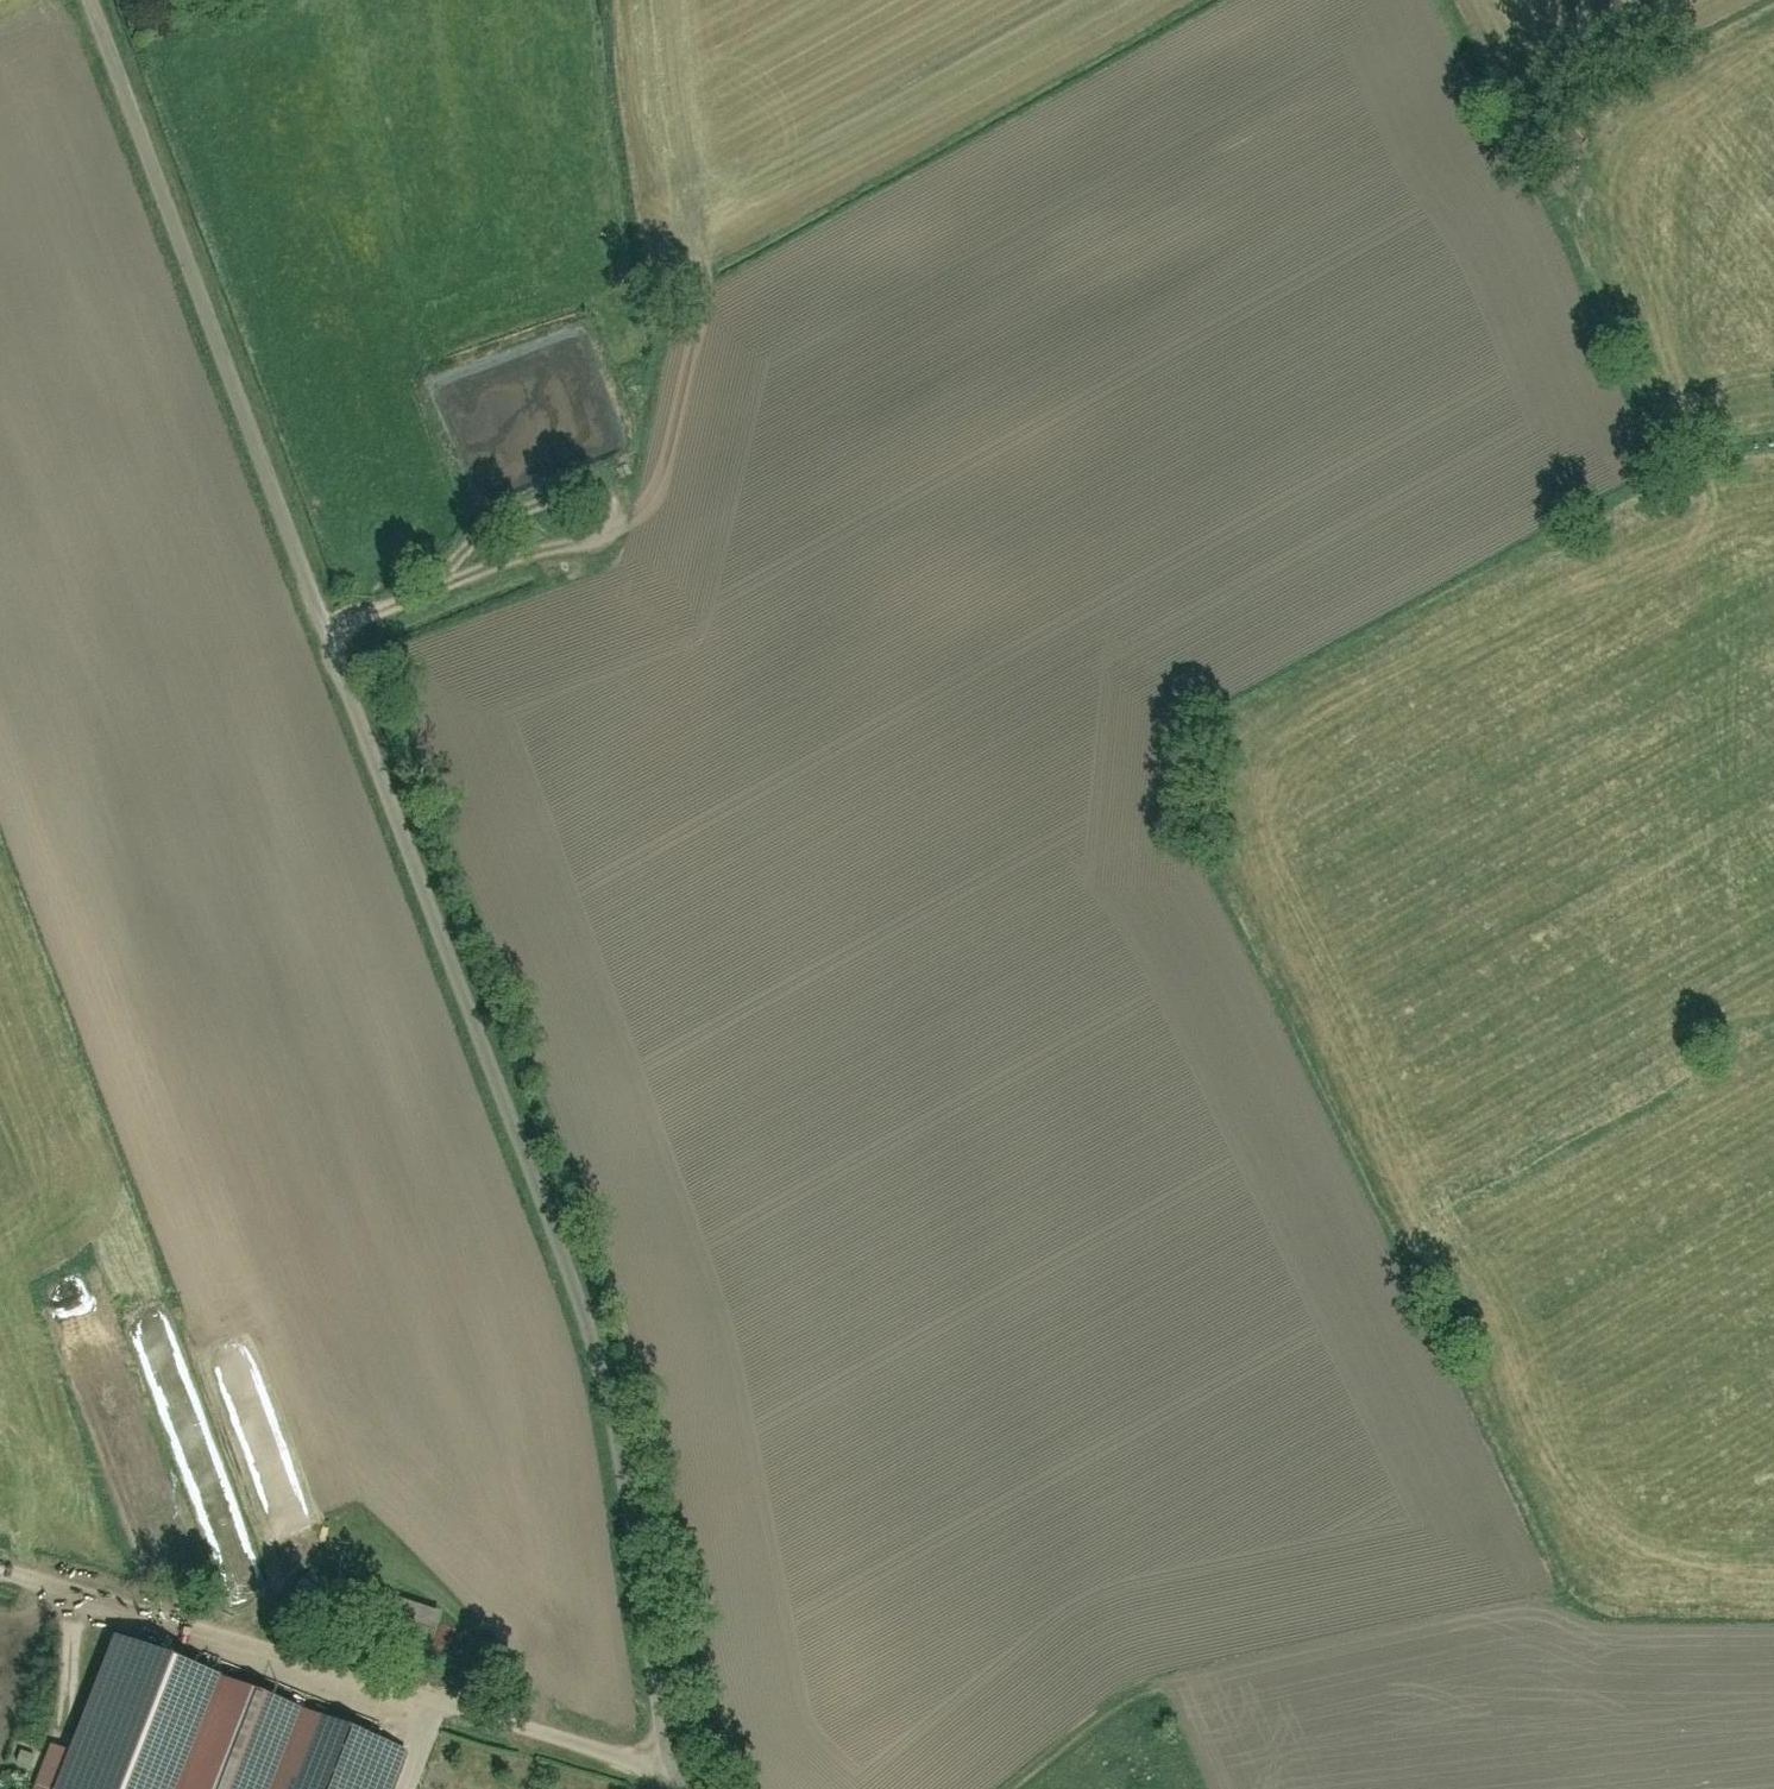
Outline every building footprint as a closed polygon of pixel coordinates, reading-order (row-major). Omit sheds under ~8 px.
[(172,1788),(387,1788),(402,1748),(213,1678),(172,1788)]
